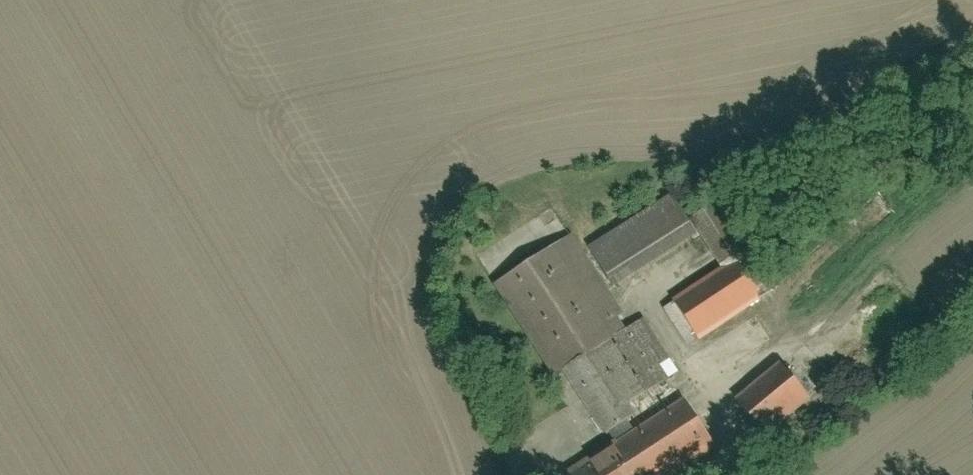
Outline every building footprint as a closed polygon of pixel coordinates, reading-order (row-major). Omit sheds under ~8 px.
[(708,208),(692,218),(676,193),(593,247),(618,286),(701,232),(723,267),(665,304),(692,345),(766,298),(708,208)] [(719,444),(687,397),(619,443),(617,439),(612,431),(626,422),(619,410),(681,371),(645,314),(631,324),(574,234),(494,284),(584,427),(558,444),(573,468),(569,471),(571,474),(674,474),(719,444)] [(739,397),(764,428),(810,392),(785,360),(739,397)]
